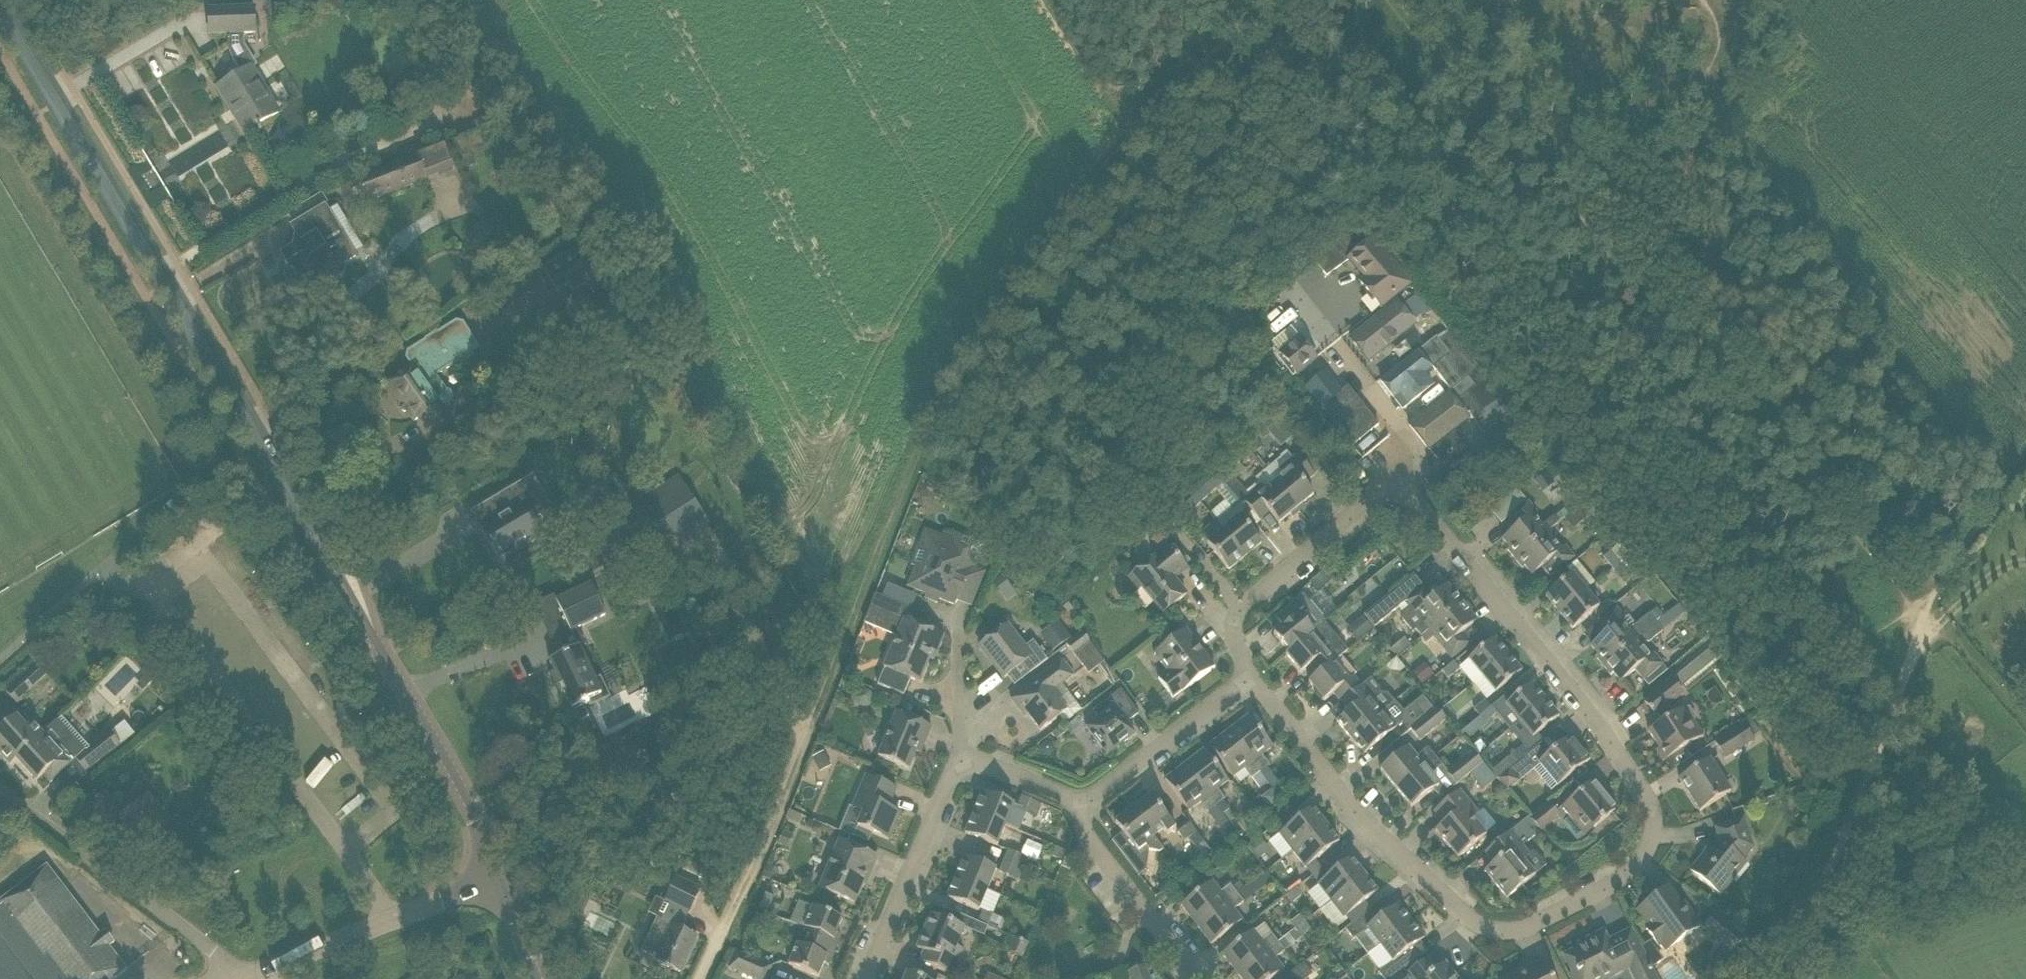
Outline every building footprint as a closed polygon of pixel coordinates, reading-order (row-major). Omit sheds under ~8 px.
[(230,8),(210,9),(210,34),(227,33),(227,38),(228,44),(229,49),(231,54),(233,59),(235,64),(238,69),(241,73),(217,88),(245,134),(258,131),(259,133),(262,132),(260,125),(280,113),(254,68),(257,66),(245,45),(245,34),(255,34),(255,7),(230,8)] [(450,138),(458,160),(503,144),(495,121),(450,138)] [(359,178),(368,203),(453,170),(443,146),(359,178)] [(554,197),(544,203),(553,217),(562,212),(554,197)] [(282,253),(291,268),(293,267),(305,286),(356,256),(325,206),(292,227),(299,237),(297,244),(282,253)] [(473,230),(495,262),(518,246),(495,214),(473,230)] [(1358,219),(1312,256),(1327,274),(1348,258),(1364,278),(1358,283),(1379,308),(1410,283),(1358,219)] [(1419,335),(1406,319),(1422,307),(1410,291),(1347,340),(1371,372),(1419,335)] [(410,367),(405,370),(389,382),(415,419),(416,418),(420,424),(424,422),(427,423),(430,424),(432,424),(435,423),(438,421),(440,419),(441,414),(440,412),(444,409),(442,406),(446,406),(450,403),(452,399),(452,395),(450,391),(445,390),(436,376),(457,363),(462,364),(472,358),(473,353),(479,349),(463,322),(455,321),(406,351),(404,358),(410,367)] [(1429,341),(1419,350),(1433,367),(1442,380),(1451,390),(1477,370),(1446,328),(1429,341)] [(1300,338),(1281,352),(1296,373),(1316,358),(1300,338)] [(1418,352),(1379,381),(1393,400),(1400,410),(1403,408),(1434,385),(1426,374),(1431,370),(1418,352)] [(1451,390),(1449,392),(1469,418),(1473,419),(1485,410),(1499,399),(1477,370),(1451,390)] [(1448,392),(1409,422),(1430,449),(1445,437),(1453,447),(1463,439),(1455,430),(1469,419),(1448,392)] [(1356,397),(1330,417),(1352,445),(1378,425),(1356,397)] [(1256,440),(1246,447),(1251,454),(1261,446),(1256,440)] [(1280,457),(1264,471),(1299,512),(1305,506),(1303,503),(1313,494),(1304,483),(1314,475),(1297,454),(1292,459),(1286,451),(1279,456),(1280,457)] [(1299,512),(1264,471),(1254,479),(1259,485),(1242,499),(1259,520),(1269,512),(1279,523),(1290,514),(1292,517),(1299,512)] [(1545,471),(1534,480),(1541,488),(1552,480),(1545,471)] [(493,541),(502,555),(539,533),(528,514),(534,511),(536,515),(552,506),(533,474),(518,484),(520,488),(514,492),(511,488),(486,503),(486,504),(490,502),(500,518),(485,527),(493,540),(489,542),(489,543),(493,541)] [(1204,486),(1194,495),(1200,503),(1223,482),(1217,475),(1204,486)] [(1577,493),(1573,496),(1578,503),(1582,499),(1586,496),(1581,489),(1577,493)] [(1200,503),(1194,495),(1172,515),(1178,523),(1200,503)] [(1507,550),(1515,559),(1550,529),(1551,529),(1558,522),(1553,516),(1541,526),(1533,515),(1536,512),(1527,501),(1508,517),(1517,527),(1502,539),(1509,548),(1507,550)] [(1573,528),(1586,517),(1576,508),(1564,518),(1573,528)] [(1240,516),(1223,530),(1245,556),(1261,543),(1240,516)] [(1135,542),(1145,554),(1167,534),(1157,523),(1135,542)] [(1556,536),(1551,529),(1550,529),(1515,559),(1522,568),(1525,566),(1532,575),(1541,568),(1549,578),(1574,557),(1565,546),(1561,550),(1552,539),(1556,536)] [(1245,556),(1223,530),(1207,544),(1229,570),(1245,556)] [(916,567),(909,586),(953,604),(956,599),(970,605),(983,573),(963,564),(969,548),(926,531),(920,549),(918,548),(912,565),(916,567)] [(1142,587),(1163,613),(1186,595),(1173,579),(1186,568),(1168,546),(1130,577),(1139,589),(1142,587)] [(1602,557),(1612,569),(1619,563),(1610,551),(1602,557)] [(1619,563),(1612,569),(1620,579),(1628,573),(1619,563)] [(1545,596),(1559,612),(1585,590),(1572,574),(1545,596)] [(1416,630),(1421,636),(1462,603),(1447,585),(1432,597),(1413,575),(1364,615),(1372,625),(1403,600),(1423,624),(1416,630)] [(1002,576),(993,583),(1007,600),(1016,593),(1002,576)] [(606,614),(599,601),(591,583),(556,599),(571,631),(606,614)] [(887,586),(882,596),(891,600),(895,590),(887,586)] [(1585,590),(1559,612),(1572,629),(1592,613),(1597,619),(1613,606),(1607,600),(1599,607),(1585,590)] [(875,593),(863,621),(864,621),(872,624),(884,621),(901,628),(884,668),(877,684),(903,695),(910,679),(919,683),(933,651),(936,652),(943,636),(925,628),(930,617),(891,600),(882,596),(876,593),(875,593)] [(1273,634),(1288,652),(1289,652),(1313,633),(1313,632),(1298,614),(1303,610),(1295,600),(1275,617),(1282,626),(1273,634)] [(1462,603),(1421,636),(1426,643),(1433,637),(1451,659),(1470,643),(1462,633),(1476,621),(1462,603)] [(1590,646),(1605,664),(1655,623),(1648,614),(1633,626),(1633,629),(1629,633),(1621,622),(1625,619),(1616,608),(1597,623),(1605,634),(1590,646)] [(1345,629),(1356,642),(1367,633),(1373,629),(1362,616),(1345,629)] [(1039,634),(1052,651),(1071,638),(1058,620),(1039,634)] [(980,645),(1005,677),(1022,664),(1030,673),(1047,660),(1032,641),(1025,646),(1008,623),(980,645)] [(1310,666),(1317,674),(1318,675),(1337,659),(1329,650),(1325,652),(1318,643),(1332,632),(1324,623),(1313,632),(1313,633),(1289,652),(1288,652),(1285,654),(1301,673),(1310,666)] [(1655,623),(1605,664),(1620,682),(1634,670),(1642,681),(1643,681),(1648,686),(1667,671),(1662,665),(1663,665),(1653,653),(1649,656),(1640,646),(1644,643),(1648,643),(1662,631),(1655,623)] [(1157,678),(1160,682),(1172,698),(1182,690),(1183,692),(1215,667),(1186,629),(1153,654),(1166,672),(1157,678)] [(1373,629),(1367,633),(1373,640),(1378,636),(1373,629)] [(1067,645),(1088,673),(1104,661),(1082,633),(1067,645)] [(1467,661),(1481,677),(1508,655),(1495,638),(1467,661)] [(579,648),(549,661),(572,709),(578,721),(589,716),(583,705),(586,703),(586,702),(589,701),(591,706),(610,697),(601,677),(594,680),(579,648)] [(1508,655),(1481,677),(1494,694),(1522,671),(1508,655)] [(1341,703),(1344,701),(1344,700),(1361,686),(1353,676),(1356,674),(1341,656),(1337,659),(1318,675),(1317,674),(1308,682),(1324,701),(1333,693),(1341,703)] [(1010,698),(1020,711),(1023,708),(1040,731),(1060,716),(1065,722),(1081,710),(1061,684),(1073,675),(1062,660),(1048,671),(1047,670),(1010,698)] [(1678,678),(1683,684),(1703,667),(1698,660),(1678,678)] [(6,692),(17,704),(50,674),(39,662),(6,692)] [(1442,672),(1447,679),(1459,669),(1453,662),(1442,672)] [(1105,676),(1112,685),(1118,680),(1111,671),(1105,676)] [(150,672),(143,679),(148,685),(155,678),(150,672)] [(1671,679),(1644,702),(1655,716),(1683,693),(1671,679)] [(1337,721),(1350,738),(1383,711),(1394,702),(1388,695),(1374,693),(1365,682),(1361,686),(1344,700),(1344,701),(1351,709),(1337,721)] [(1505,706),(1518,722),(1545,700),(1532,683),(1505,706)] [(1093,711),(1098,718),(1086,727),(1107,755),(1135,734),(1129,725),(1129,721),(1139,714),(1120,690),(1093,711)] [(1473,709),(1479,717),(1491,707),(1485,700),(1473,709)] [(1490,772),(1496,779),(1509,769),(1542,741),(1537,734),(1559,716),(1545,700),(1518,722),(1531,739),(1490,772)] [(1383,711),(1350,738),(1364,754),(1382,740),(1389,748),(1409,731),(1402,722),(1403,713),(1394,702),(1383,711)] [(1491,707),(1479,717),(1484,724),(1496,714),(1491,707)] [(1694,721),(1695,718),(1689,707),(1684,708),(1648,731),(1666,759),(1703,736),(1694,721)] [(1411,730),(1419,741),(1446,719),(1437,708),(1411,730)] [(10,764),(10,765),(16,760),(16,759),(37,739),(40,737),(43,734),(33,722),(32,722),(31,722),(26,727),(16,716),(10,710),(0,719),(0,753),(10,764)] [(878,757),(908,769),(915,752),(920,754),(931,727),(896,712),(878,757)] [(1249,715),(1229,731),(1260,772),(1269,765),(1261,755),(1272,747),(1249,715)] [(1714,743),(1724,759),(1754,740),(1744,724),(1714,743)] [(1060,728),(1051,734),(1055,740),(1064,733),(1060,728)] [(1260,772),(1229,731),(1209,746),(1233,777),(1244,769),(1259,789),(1268,782),(1260,772)] [(72,762),(82,775),(120,745),(111,733),(72,762)] [(37,739),(16,759),(16,760),(32,777),(34,780),(37,782),(44,775),(51,783),(55,779),(71,764),(71,758),(80,750),(74,744),(70,741),(65,740),(61,740),(57,742),(53,745),(44,734),(43,734),(40,737),(37,739)] [(1540,778),(1551,791),(1557,786),(1570,776),(1575,782),(1588,772),(1582,766),(1590,759),(1571,736),(1538,763),(1547,773),(1540,778)] [(1380,769),(1396,788),(1434,757),(1427,748),(1417,757),(1408,746),(1380,769)] [(1222,814),(1239,835),(1253,824),(1248,818),(1239,824),(1221,801),(1225,799),(1217,789),(1228,780),(1204,749),(1184,764),(1222,814)] [(823,752),(812,758),(820,771),(830,765),(823,752)] [(1446,774),(1455,786),(1482,764),(1473,752),(1446,774)] [(1434,757),(1396,788),(1411,807),(1439,784),(1431,774),(1441,765),(1434,757)] [(1679,779),(1700,811),(1730,791),(1710,759),(1679,779)] [(1215,819),(1222,814),(1184,764),(1165,780),(1188,811),(1199,802),(1207,812),(1209,811),(1215,819)] [(1509,769),(1496,779),(1507,792),(1519,782),(1509,769)] [(866,776),(853,808),(863,812),(857,827),(853,836),(869,843),(873,833),(888,840),(900,813),(888,808),(896,788),(866,776)] [(1562,808),(1569,816),(1574,813),(1589,831),(1616,809),(1594,782),(1562,808)] [(1435,830),(1458,858),(1486,835),(1472,818),(1478,813),(1459,790),(1434,811),(1444,823),(1435,830)] [(982,791),(973,812),(1005,825),(1014,805),(982,791)] [(86,810),(107,832),(114,826),(136,850),(156,831),(149,824),(164,811),(147,793),(124,815),(104,793),(86,810)] [(1131,805),(1130,806),(1154,836),(1163,829),(1167,835),(1176,828),(1151,795),(1139,804),(1138,802),(1133,807),(1131,805)] [(1017,807),(1026,811),(1037,816),(1042,804),(1022,796),(1017,807)] [(1549,804),(1530,819),(1540,831),(1559,816),(1549,804)] [(1154,836),(1130,806),(1129,807),(1130,808),(1125,812),(1126,814),(1115,823),(1122,832),(1112,840),(1129,863),(1146,850),(1159,853),(1163,850),(1153,837),(1154,836)] [(1278,835),(1291,852),(1326,825),(1313,808),(1278,835)] [(1005,825),(973,812),(965,833),(997,846),(1005,825)] [(1540,831),(1530,819),(1528,817),(1485,852),(1494,863),(1485,871),(1507,898),(1535,875),(1518,854),(1524,848),(1523,846),(1540,831)] [(1689,871),(1705,883),(1720,896),(1746,865),(1743,861),(1754,848),(1743,818),(1715,828),(1720,841),(1706,858),(1702,855),(1689,871)] [(1177,833),(1184,841),(1187,839),(1195,832),(1189,824),(1177,833)] [(1326,825),(1291,852),(1304,869),(1339,842),(1326,825)] [(777,844),(786,848),(792,835),(783,831),(777,844)] [(1195,832),(1187,839),(1195,848),(1203,842),(1195,832)] [(820,888),(853,902),(865,876),(868,877),(877,857),(840,842),(820,888)] [(1056,847),(1052,856),(1063,860),(1065,855),(1067,851),(1056,847)] [(1007,850),(1003,861),(1023,869),(1027,858),(1007,850)] [(1061,866),(1071,870),(1076,860),(1065,855),(1063,860),(1061,866)] [(964,856),(955,877),(987,890),(996,869),(964,856)] [(1316,885),(1329,902),(1364,875),(1351,858),(1316,885)] [(1023,869),(1003,861),(998,872),(1018,880),(1023,869)] [(127,969),(46,864),(0,900),(0,978),(114,978),(127,969)] [(1243,888),(1196,924),(1211,944),(1242,920),(1234,909),(1243,902),(1272,880),(1265,871),(1243,888)] [(1339,922),(1344,929),(1371,909),(1365,902),(1377,892),(1364,875),(1329,902),(1343,919),(1339,922)] [(1295,876),(1282,886),(1287,894),(1301,883),(1295,876)] [(987,890),(955,877),(946,897),(979,911),(987,890)] [(685,914),(688,915),(701,890),(675,878),(663,903),(685,914)] [(1181,905),(1196,924),(1243,888),(1239,882),(1232,887),(1230,884),(1220,892),(1212,881),(1181,905)] [(1646,929),(1658,945),(1659,946),(1664,953),(1702,927),(1684,902),(1681,904),(1669,888),(1637,911),(1649,927),(1646,929)] [(1296,889),(1286,897),(1291,903),(1301,895),(1296,889)] [(759,908),(767,912),(773,896),(765,893),(759,908)] [(1365,930),(1378,946),(1411,921),(1398,904),(1378,919),(1371,909),(1344,929),(1352,940),(1365,930)] [(810,930),(838,942),(841,935),(836,933),(842,919),(813,907),(804,928),(810,930)] [(931,914),(917,948),(924,951),(919,962),(938,969),(953,976),(964,950),(957,947),(964,928),(965,928),(969,919),(945,909),(941,918),(931,914)] [(977,923),(997,931),(1002,919),(982,911),(977,923)] [(757,913),(752,925),(760,929),(765,917),(757,913)] [(1702,930),(1732,954),(1746,937),(1715,913),(1702,930)] [(1299,917),(1290,924),(1295,930),(1304,923),(1299,917)] [(655,958),(654,960),(680,972),(697,937),(656,918),(641,951),(655,958)] [(1378,946),(1391,963),(1378,973),(1382,978),(1391,978),(1412,963),(1404,953),(1424,938),(1411,921),(1378,946)] [(1304,923),(1295,930),(1300,937),(1309,930),(1304,923)] [(760,929),(752,925),(745,940),(754,944),(760,929)] [(1642,947),(1641,948),(1631,929),(1608,941),(1603,931),(1584,941),(1586,945),(1564,956),(1573,974),(1570,976),(1571,978),(1612,978),(1628,971),(1632,978),(1657,978),(1651,968),(1652,967),(1642,947)] [(810,930),(804,946),(803,947),(831,959),(838,942),(810,930)] [(1222,954),(1237,973),(1277,943),(1270,934),(1262,941),(1253,930),(1222,954)] [(1015,938),(1009,952),(1022,958),(1028,943),(1015,938)] [(1650,941),(1642,947),(1652,967),(1660,961),(1661,957),(1650,941)] [(1237,973),(1241,978),(1270,978),(1283,969),(1275,958),(1284,951),(1277,943),(1237,973)] [(803,947),(804,946),(797,944),(788,965),(818,977),(824,963),(828,965),(831,959),(803,947)] [(755,978),(766,978),(772,966),(736,951),(729,968),(755,978)] [(1407,978),(1458,978),(1445,962),(1435,969),(1427,958),(1404,975),(1407,978)] [(1130,978),(1149,978),(1144,966),(1142,960),(1126,967),(1130,978)] [(1507,978),(1553,978),(1543,960),(1507,978)] [(1312,975),(1303,963),(1284,978),(1285,978),(1307,978),(1312,975)]
